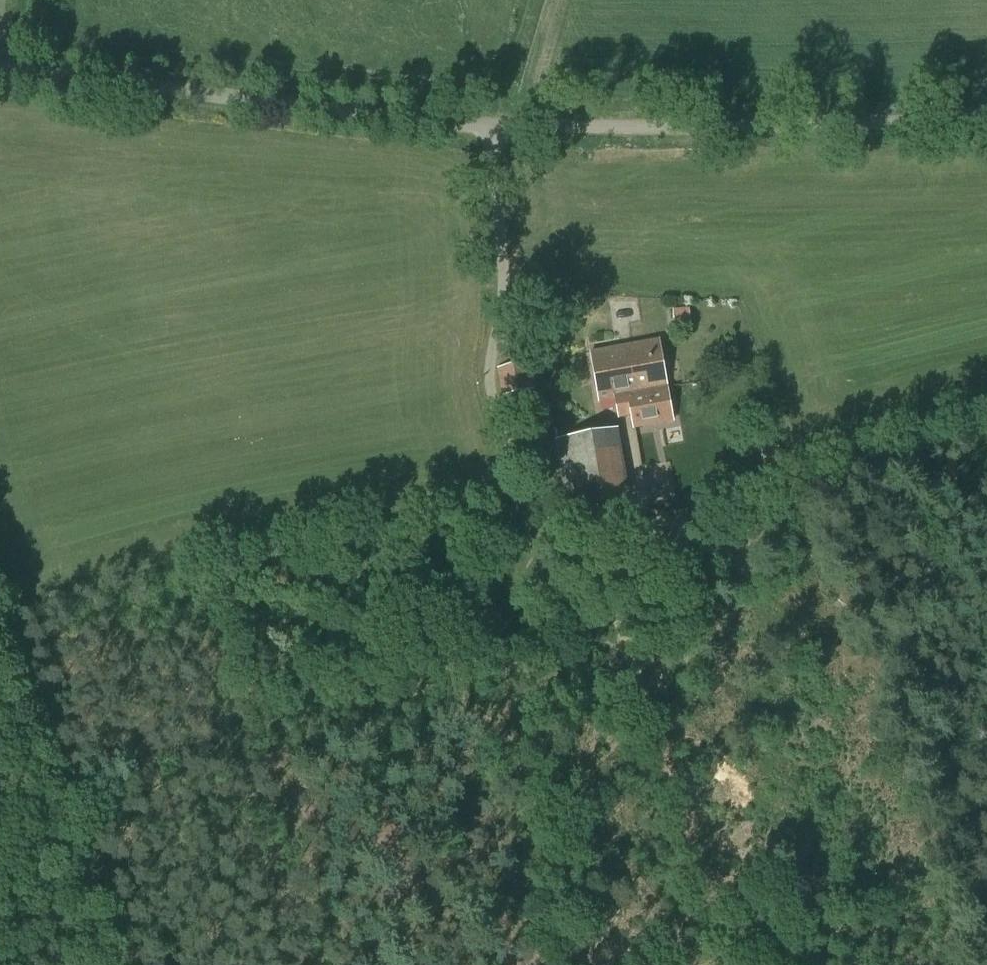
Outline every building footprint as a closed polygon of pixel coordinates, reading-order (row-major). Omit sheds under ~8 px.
[(619,346),(590,352),(599,401),(615,399),(618,419),(631,417),(632,417),(634,426),(673,419),(667,388),(659,339),(619,346)] [(497,368),(503,396),(534,389),(528,362),(497,368)] [(618,430),(555,440),(558,461),(566,508),(630,498),(618,430)]
